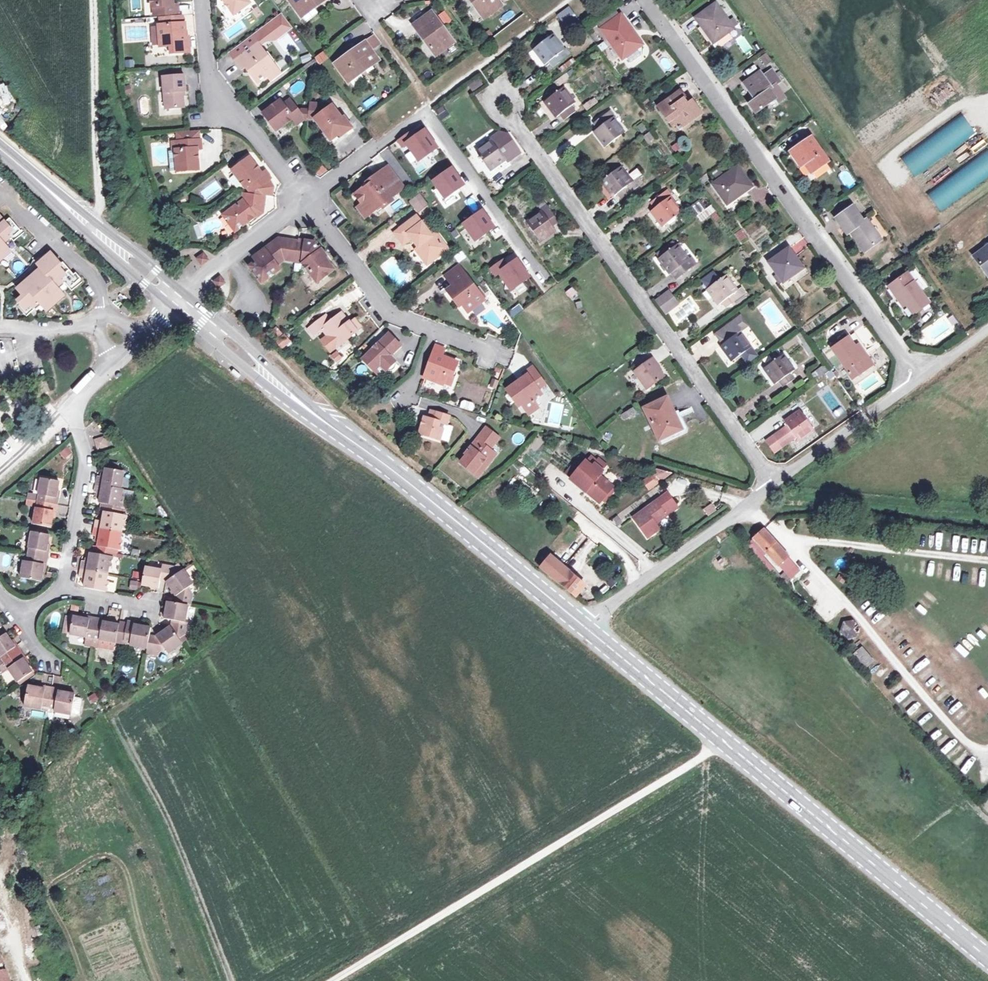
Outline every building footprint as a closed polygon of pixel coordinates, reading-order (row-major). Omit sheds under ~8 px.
[(152,8),(157,7),(158,15),(178,14),(177,5),(174,5),(173,0),(151,0),(152,8)] [(234,17),(250,5),(247,0),(221,0),(234,17)] [(302,18),(326,0),(288,0),(302,18)] [(484,20),(503,7),(498,0),(470,0),(484,20)] [(716,4),(696,18),(713,43),(716,41),(729,32),(733,29),(728,22),(716,4)] [(570,6),(557,15),(563,23),(575,14),(570,6)] [(616,9),(597,23),(624,59),(627,57),(638,49),(643,45),(622,14),(620,15),(616,9)] [(432,12),(413,26),(427,45),(432,52),(435,56),(454,43),(432,12)] [(281,14),(276,18),(283,27),(289,23),(281,14)] [(394,14),(386,20),(392,29),(400,23),(394,14)] [(575,14),(563,23),(567,29),(579,20),(575,14)] [(182,16),(169,17),(169,18),(170,24),(183,23),(182,16)] [(169,18),(159,19),(160,25),(158,25),(158,26),(159,46),(160,47),(170,46),(171,53),(190,52),(188,37),(186,37),(185,23),(183,23),(170,24),(169,18)] [(276,18),(267,25),(272,32),(270,35),(270,36),(269,40),(271,43),(292,28),(289,23),(283,27),(276,18)] [(733,19),(728,22),(733,29),(738,26),(733,19)] [(227,21),(221,25),(227,32),(233,28),(227,21)] [(229,53),(236,61),(242,71),(246,68),(258,83),(267,77),(273,72),(267,65),(271,62),(265,54),(263,55),(256,47),(259,44),(261,46),(269,40),(270,36),(270,35),(272,32),(267,25),(229,53)] [(158,26),(151,27),(153,46),(159,46),(158,26)] [(733,39),(729,32),(716,41),(721,47),(733,39)] [(552,35),(534,49),(545,65),(549,62),(553,68),(570,55),(566,49),(564,51),(552,35)] [(379,46),(373,37),(366,43),(372,52),(379,46)] [(366,43),(335,64),(348,83),(379,61),(372,52),(366,43)] [(432,52),(427,45),(421,49),(426,56),(432,52)] [(322,49),(313,55),(320,65),(329,59),(322,49)] [(642,54),(638,49),(627,57),(631,63),(642,54)] [(309,53),(300,57),(302,64),(312,60),(309,53)] [(766,53),(759,58),(765,66),(772,61),(766,53)] [(281,74),(271,62),(267,65),(273,72),(267,77),(271,82),(281,74)] [(760,71),(744,83),(753,97),(755,100),(749,104),(757,114),(776,100),(779,103),(786,98),(776,84),(780,82),(771,70),(763,75),(760,71)] [(185,75),(162,77),(165,109),(184,107),(183,97),(182,91),(185,91),(186,91),(185,75)] [(17,104),(1,84),(0,85),(0,93),(12,108),(17,104)] [(563,88),(545,101),(556,117),(559,115),(563,121),(576,112),(571,106),(574,104),(563,88)] [(681,91),(659,106),(673,126),(676,123),(681,130),(703,114),(693,100),(687,104),(684,99),(686,98),(681,91)] [(586,110),(598,104),(595,98),(584,104),(586,110)] [(280,102),(263,114),(276,131),(293,119),(295,122),(302,117),(299,113),(290,101),(282,106),(280,102)] [(332,106),(321,114),(315,119),(316,121),(331,140),(340,134),(341,136),(352,128),(345,118),(342,120),(332,106)] [(610,110),(593,123),(597,129),(594,131),(606,147),(624,134),(613,118),(615,116),(610,110)] [(303,111),(299,113),(302,117),(295,122),(297,125),(304,120),(308,121),(308,120),(309,113),(309,112),(303,111)] [(641,133),(648,129),(643,122),(637,126),(641,133)] [(439,148),(426,131),(418,137),(414,131),(399,141),(404,148),(408,145),(421,162),(439,148)] [(492,140),(476,152),(489,170),(504,159),(506,162),(520,153),(507,135),(500,132),(491,138),(492,140)] [(647,144),(655,140),(650,132),(642,137),(647,144)] [(811,137),(790,152),(796,160),(800,157),(805,164),(812,173),(829,161),(811,137)] [(200,140),(181,142),(181,149),(177,149),(175,149),(177,172),(199,170),(198,160),(197,160),(197,155),(198,155),(198,149),(202,149),(200,140)] [(796,160),(801,167),(805,164),(800,157),(796,160)] [(250,158),(232,171),(246,188),(247,187),(250,184),(255,191),(271,179),(266,172),(263,174),(250,158)] [(323,166),(316,171),(320,176),(326,171),(323,166)] [(389,166),(383,171),(398,192),(405,188),(389,166)] [(738,166),(713,185),(728,204),(753,186),(738,166)] [(620,167),(602,181),(614,197),(617,195),(621,200),(643,183),(639,177),(632,183),(620,167)] [(637,168),(630,174),(634,180),(642,175),(637,168)] [(466,186),(454,169),(436,181),(448,199),(466,186)] [(363,189),(356,194),(362,205),(363,205),(367,203),(373,212),(382,205),(384,208),(394,201),(391,197),(398,192),(383,171),(369,181),(371,184),(363,189)] [(250,184),(247,187),(250,191),(249,193),(266,195),(274,196),(271,179),(255,191),(250,184)] [(667,190),(650,202),(655,209),(651,211),(663,226),(681,213),(669,197),(672,196),(667,190)] [(266,195),(249,193),(246,193),(245,200),(265,203),(266,195)] [(423,199),(419,193),(411,199),(415,205),(423,199)] [(428,205),(423,199),(415,205),(420,211),(428,205)] [(264,212),(265,203),(245,200),(225,215),(230,222),(233,220),(239,229),(249,222),(250,223),(264,212)] [(700,201),(692,205),(701,224),(718,216),(713,205),(703,209),(700,201)] [(363,205),(362,205),(359,207),(366,217),(373,212),(367,203),(363,205)] [(546,204),(541,208),(543,211),(527,222),(540,241),(556,230),(554,226),(559,222),(546,204)] [(852,206),(836,217),(848,234),(853,231),(855,235),(854,237),(865,252),(881,240),(866,220),(864,222),(852,206)] [(496,229),(483,211),(465,224),(478,241),(496,229)] [(11,252),(3,243),(8,238),(10,240),(21,231),(10,218),(6,222),(0,215),(0,262),(11,252)] [(418,216),(395,232),(404,244),(412,239),(415,242),(416,241),(417,242),(418,242),(419,243),(418,244),(419,245),(417,246),(418,247),(416,248),(422,257),(426,255),(431,262),(446,251),(441,244),(444,241),(437,232),(435,234),(425,221),(423,223),(418,216)] [(734,233),(740,242),(748,237),(742,228),(734,233)] [(296,259),(298,244),(288,243),(288,241),(280,238),(259,254),(262,258),(250,267),(262,282),(280,269),(277,265),(286,259),(296,259)] [(794,252),(806,246),(803,239),(791,245),(794,252)] [(317,243),(299,240),(296,261),(304,262),(318,281),(334,269),(325,257),(326,256),(317,243)] [(783,240),(760,254),(765,262),(788,248),(783,240)] [(450,249),(444,241),(441,244),(446,251),(450,249)] [(689,260),(677,244),(659,258),(671,274),(674,272),(678,278),(696,264),(691,258),(689,260)] [(974,256),(985,272),(987,270),(987,246),(974,256)] [(789,248),(769,262),(784,282),(804,268),(789,248)] [(463,251),(454,256),(457,263),(467,258),(463,251)] [(41,269),(18,290),(23,297),(18,302),(25,310),(30,305),(32,307),(37,302),(40,305),(46,312),(65,295),(59,289),(56,286),(61,281),(64,284),(65,283),(70,289),(81,279),(76,273),(74,275),(63,262),(61,264),(52,254),(38,265),(41,269)] [(203,254),(197,259),(202,266),(208,261),(203,254)] [(426,255),(422,257),(428,265),(431,262),(426,255)] [(183,268),(189,277),(202,268),(195,259),(183,268)] [(504,261),(492,269),(497,276),(501,274),(513,291),(530,279),(518,261),(509,268),(504,261)] [(486,300),(461,265),(447,275),(454,286),(448,290),(455,300),(458,298),(469,312),(486,300)] [(908,273),(888,286),(896,296),(899,294),(906,305),(914,315),(930,303),(908,273)] [(725,275),(707,289),(719,305),(722,303),(726,308),(744,295),(740,289),(737,291),(725,275)] [(220,277),(214,282),(219,288),(225,284),(220,277)] [(571,300),(579,295),(573,287),(565,292),(571,300)] [(669,291),(656,300),(666,313),(678,304),(669,291)] [(899,294),(896,296),(903,307),(906,305),(899,294)] [(30,305),(25,310),(29,315),(40,305),(37,302),(32,307),(30,305)] [(514,319),(524,310),(518,304),(508,313),(514,319)] [(326,314),(308,328),(313,334),(321,327),(337,348),(358,332),(342,312),(331,320),(326,314)] [(742,316),(735,320),(743,330),(749,326),(742,316)] [(735,320),(715,333),(723,344),(722,345),(733,361),(742,355),(747,363),(757,356),(740,332),(743,330),(735,320)] [(285,334),(276,342),(282,349),(291,341),(285,334)] [(402,346),(391,334),(365,359),(379,374),(385,367),(388,370),(396,361),(392,356),(402,346)] [(848,337),(832,349),(849,371),(848,372),(853,379),(873,365),(867,355),(863,358),(855,347),(848,337)] [(432,361),(438,345),(436,344),(430,360),(432,361)] [(859,344),(855,347),(863,358),(867,355),(859,344)] [(445,348),(438,345),(432,361),(427,375),(437,379),(436,382),(444,385),(445,382),(453,385),(457,376),(453,375),(454,371),(456,372),(459,362),(446,357),(445,360),(441,358),(442,355),(445,348)] [(338,351),(331,355),(334,362),(341,358),(338,351)] [(783,355),(764,368),(776,384),(779,382),(783,387),(795,379),(791,373),(794,371),(783,355)] [(652,359),(634,372),(646,390),(664,377),(656,367),(657,366),(652,359)] [(825,365),(811,374),(816,380),(829,371),(825,365)] [(495,388),(503,370),(496,367),(488,385),(495,388)] [(528,377),(508,391),(516,402),(519,400),(530,415),(539,408),(536,403),(536,400),(542,396),(539,390),(546,385),(533,368),(525,373),(528,377)] [(667,398),(644,408),(659,440),(681,430),(667,398)] [(462,401),(460,408),(473,411),(475,404),(462,401)] [(632,407),(625,412),(629,418),(636,413),(632,407)] [(451,417),(431,411),(430,414),(429,419),(425,418),(420,434),(441,441),(446,425),(448,425),(451,417)] [(787,425),(772,436),(781,448),(796,437),(798,440),(814,429),(801,411),(785,422),(787,425)] [(484,430),(482,433),(495,443),(500,437),(487,427),(484,430)] [(495,443),(482,433),(468,450),(471,453),(469,455),(467,454),(460,463),(473,474),(480,465),(485,469),(497,455),(490,449),(495,443)] [(104,436),(94,439),(97,450),(108,447),(104,436)] [(68,447),(60,453),(65,460),(73,454),(68,447)] [(585,461),(569,479),(584,492),(586,489),(600,502),(612,487),(598,476),(602,471),(594,464),(591,467),(585,461)] [(119,470),(107,468),(106,473),(106,476),(102,476),(99,475),(97,484),(122,489),(125,472),(119,470)] [(647,478),(638,484),(644,492),(655,484),(652,480),(647,478)] [(43,479),(38,501),(59,505),(60,499),(57,498),(59,491),(60,482),(43,479)] [(122,489),(97,484),(95,494),(102,495),(101,503),(121,507),(123,497),(121,497),(122,489)] [(586,489),(584,492),(598,504),(600,502),(586,489)] [(35,507),(37,494),(28,492),(26,505),(35,507)] [(667,493),(632,518),(648,539),(659,530),(655,524),(666,516),(664,513),(675,505),(667,493)] [(59,505),(38,501),(34,524),(52,528),(54,519),(55,512),(57,512),(59,505)] [(712,504),(703,509),(708,517),(717,512),(712,504)] [(664,513),(666,516),(678,508),(675,505),(664,513)] [(128,516),(105,511),(103,521),(97,520),(95,528),(122,534),(123,526),(125,526),(128,516)] [(122,534),(95,528),(93,536),(100,537),(98,547),(121,551),(123,541),(121,540),(122,534)] [(764,530),(754,538),(766,551),(779,565),(788,556),(764,530)] [(51,535),(33,532),(28,555),(49,559),(50,552),(47,552),(49,545),(51,535)] [(760,557),(766,551),(754,538),(748,544),(760,557)] [(564,566),(547,552),(537,565),(554,578),(564,566)] [(82,569),(108,574),(110,567),(112,567),(114,557),(91,553),(89,562),(84,561),(82,569)] [(49,559),(28,555),(27,561),(25,561),(22,578),(42,582),(44,573),(45,565),(47,565),(49,559)] [(796,565),(788,556),(779,565),(786,574),(796,565)] [(162,571),(146,568),(143,585),(159,588),(161,581),(167,582),(179,574),(174,568),(163,566),(162,571)] [(575,597),(586,584),(564,566),(554,578),(575,597)] [(107,582),(108,574),(82,569),(80,577),(86,578),(84,588),(107,592),(109,583),(107,582)] [(184,571),(179,574),(167,582),(177,597),(176,603),(191,606),(192,606),(194,596),(190,589),(194,586),(184,571)] [(129,589),(140,591),(142,582),(131,580),(129,589)] [(191,606),(176,603),(170,602),(167,619),(173,620),(171,627),(180,640),(187,635),(189,624),(188,623),(191,606)] [(83,618),(74,616),(74,618),(71,632),(70,634),(82,636),(80,646),(92,648),(98,618),(91,617),(91,620),(83,618)] [(71,632),(74,618),(69,617),(65,631),(71,632)] [(104,622),(104,619),(98,618),(92,648),(105,651),(107,641),(116,643),(119,625),(111,623),(104,622)] [(854,620),(844,623),(841,632),(847,639),(856,637),(860,628),(854,620)] [(136,623),(128,621),(124,642),(131,644),(131,647),(148,649),(151,636),(152,628),(142,627),(135,625),(136,623)] [(180,640),(171,627),(157,637),(151,636),(148,649),(147,652),(159,654),(165,650),(169,655),(183,645),(180,640)] [(895,644),(897,643),(900,649),(912,643),(905,630),(891,637),(895,644)] [(6,633),(0,638),(0,655),(1,657),(5,663),(22,651),(18,646),(16,647),(12,641),(6,633)] [(906,659),(919,649),(915,644),(902,653),(906,659)] [(873,662),(861,648),(853,655),(865,669),(873,662)] [(26,656),(22,651),(5,663),(9,668),(18,682),(33,672),(28,665),(24,658),(26,656)] [(5,663),(0,666),(0,674),(9,668),(5,663)] [(33,672),(18,682),(20,685),(35,675),(33,672)] [(935,696),(949,686),(944,680),(931,690),(935,696)] [(49,709),(53,688),(46,687),(45,690),(38,688),(28,686),(23,707),(42,710),(42,708),(49,709)] [(59,689),(53,688),(49,709),(55,710),(55,713),(72,716),(72,715),(78,716),(80,714),(82,702),(81,699),(75,698),(76,695),(66,694),(58,692),(59,689)] [(92,704),(99,700),(95,693),(88,697),(92,704)] [(934,740),(945,731),(941,726),(930,736),(934,740)] [(4,965),(0,967),(0,980),(10,980),(4,965)]
